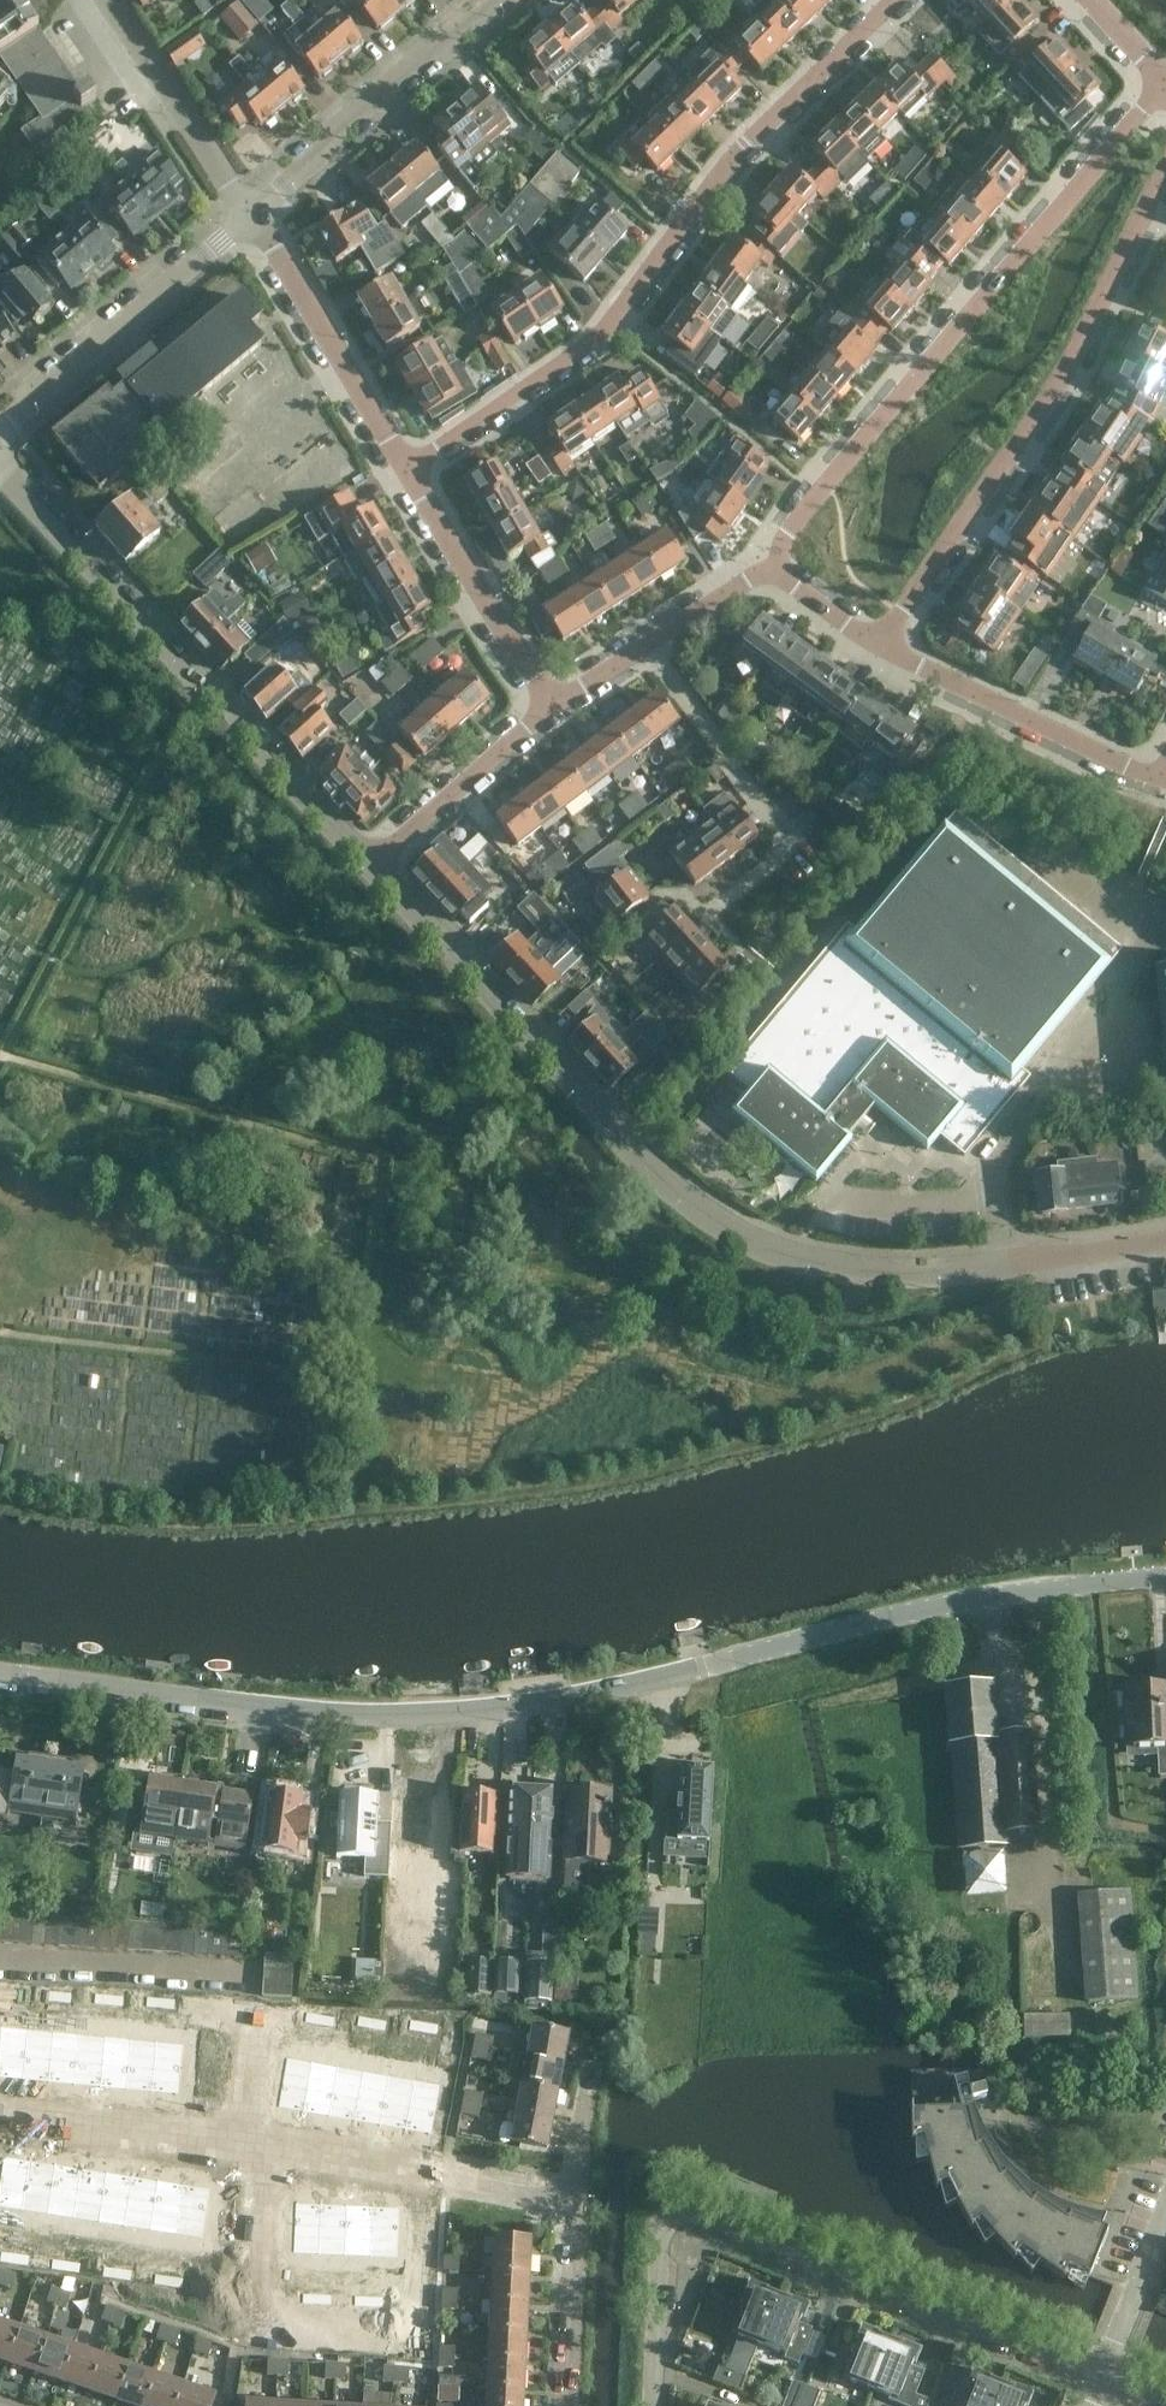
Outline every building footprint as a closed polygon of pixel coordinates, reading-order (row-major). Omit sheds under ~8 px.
[(19,0),(2,0),(0,1),(0,55),(39,29),(19,0)] [(195,5),(204,16),(212,10),(205,0),(201,0),(195,5)] [(249,11),(261,0),(240,0),(249,11)] [(390,0),(353,0),(378,29),(399,11),(390,0)] [(399,11),(413,0),(390,0),(399,11)] [(593,8),(611,31),(624,20),(618,13),(634,0),(603,0),(593,8)] [(778,4),(803,30),(824,10),(814,0),(782,0),(778,4)] [(824,10),(834,0),(814,0),(824,10)] [(957,10),(968,0),(948,0),(957,10)] [(1014,0),(969,0),(989,22),(989,23),(1014,0)] [(1017,0),(1014,0),(989,23),(989,22),(977,33),(999,57),(1009,67),(1014,62),(1035,43),(1026,33),(1038,23),(1017,0)] [(341,60),(305,18),(290,1),(281,9),(306,39),(294,49),(320,78),(341,60)] [(256,22),(238,2),(220,18),(237,38),(256,22)] [(757,25),(782,51),(803,30),(778,4),(757,25)] [(571,55),(580,66),(602,47),(606,50),(619,39),(611,31),(593,8),(581,18),(571,6),(546,26),(571,55)] [(341,60),(362,42),(337,13),(324,23),(314,11),(305,18),(341,60)] [(761,71),(782,51),(757,25),(737,44),(730,37),(719,48),(740,69),(750,59),(761,71)] [(571,55),(546,26),(522,47),(533,60),(522,69),(541,91),(552,81),(547,75),(571,55)] [(0,58),(28,98),(43,120),(23,134),(52,176),(87,151),(71,129),(90,116),(84,108),(96,99),(88,88),(79,94),(36,32),(0,58)] [(177,69),(206,47),(195,32),(166,53),(177,69)] [(1017,77),(1038,101),(1077,65),(1056,41),(1044,52),(1035,43),(1014,62),(1023,72),(1017,77)] [(634,48),(628,53),(637,63),(647,54),(642,48),(634,48)] [(730,78),(740,69),(719,48),(708,58),(715,66),(695,85),(720,111),(741,91),(730,78)] [(931,55),(919,67),(940,89),(945,84),(951,90),(958,83),(931,55)] [(261,127),(283,109),(258,79),(240,57),(230,66),(248,86),(237,96),(235,93),(221,105),(240,128),(253,118),(261,127)] [(258,79),(283,109),(305,91),(279,61),(258,79)] [(643,73),(652,83),(664,71),(654,61),(643,73)] [(506,64),(498,70),(513,89),(521,83),(506,64)] [(1077,65),(1038,101),(1067,135),(1092,114),(1083,103),(1099,89),(1077,65)] [(940,89),(919,67),(906,79),(895,67),(874,87),(900,114),(905,118),(924,99),(927,102),(940,89)] [(641,94),(652,83),(643,73),(631,84),(641,94)] [(10,88),(0,80),(0,99),(10,88)] [(699,131),(720,111),(695,85),(674,106),(699,131)] [(477,87),(455,106),(489,145),(511,126),(477,87)] [(879,135),(900,114),(874,87),(853,108),(879,135)] [(489,145),(455,106),(433,124),(446,139),(436,148),(474,191),(484,183),(467,164),(489,145)] [(674,106),(654,126),(679,151),(699,131),(674,106)] [(832,128),(858,155),(879,135),(853,108),(832,128)] [(107,116),(86,136),(95,147),(118,128),(107,116)] [(658,172),(679,151),(654,126),(634,145),(627,138),(615,149),(635,170),(646,159),(658,172)] [(1000,138),(1030,164),(1040,153),(1009,127),(1000,138)] [(858,155),(832,128),(811,149),(822,161),(812,171),(834,193),(845,182),(838,175),(858,155)] [(521,144),(546,165),(554,155),(530,134),(521,144)] [(1021,175),(1030,164),(1000,138),(991,149),(986,145),(976,156),(988,168),(980,178),(1006,200),(1025,178),(1021,175)] [(415,146),(391,166),(423,203),(447,183),(415,146)] [(905,160),(915,170),(926,157),(916,147),(905,160)] [(554,155),(546,165),(528,187),(548,204),(564,185),(568,188),(578,176),(554,155)] [(924,169),(935,178),(946,165),(935,156),(924,169)] [(905,181),(915,170),(905,160),(894,172),(905,181)] [(131,172),(122,179),(155,217),(177,198),(149,165),(135,177),(131,172)] [(432,214),(423,203),(391,166),(367,186),(391,214),(404,203),(412,213),(415,210),(424,221),(432,214)] [(924,190),(935,178),(924,169),(913,181),(924,190)] [(788,171),(769,193),(798,217),(815,197),(823,204),(834,193),(812,171),(801,181),(788,171)] [(1006,200),(980,178),(961,200),(987,223),(1006,200)] [(155,217),(122,179),(112,188),(117,193),(105,203),(133,236),(155,217)] [(532,223),(548,204),(528,187),(498,222),(508,235),(515,229),(523,240),(535,226),(532,223)] [(572,228),(605,257),(627,233),(624,230),(631,221),(599,192),(591,201),(594,203),(572,228)] [(798,217),(769,193),(750,215),(758,221),(748,234),(753,238),(778,257),(781,259),(806,224),(798,217)] [(48,199),(38,208),(48,221),(58,212),(48,199)] [(967,245),(987,223),(961,200),(941,222),(967,245)] [(65,238),(93,271),(115,252),(110,246),(118,239),(87,202),(78,208),(87,220),(65,238)] [(405,257),(391,234),(385,224),(377,229),(357,206),(317,229),(337,263),(360,249),(375,274),(405,257)] [(498,222),(487,209),(464,228),(486,254),(508,235),(498,222)] [(420,224),(441,249),(453,238),(432,214),(424,221),(420,224)] [(948,267),(967,245),(941,222),(923,244),(906,230),(897,241),(906,249),(926,266),(935,256),(948,267)] [(32,241),(19,225),(9,234),(21,249),(32,241)] [(404,227),(391,234),(405,257),(416,251),(404,227)] [(451,264),(451,265),(456,274),(458,278),(472,267),(486,254),(464,228),(453,238),(441,249),(451,264)] [(584,282),(605,257),(572,228),(551,253),(584,282)] [(21,249),(9,234),(0,241),(0,251),(13,268),(26,258),(20,250),(21,249)] [(93,271),(65,238),(38,261),(61,288),(66,284),(71,290),(93,271)] [(732,239),(715,263),(746,285),(762,263),(769,269),(778,257),(753,238),(745,249),(732,239)] [(917,277),(926,266),(906,249),(896,260),(904,267),(885,288),(912,311),(931,289),(917,277)] [(728,308),(746,285),(715,263),(698,286),(728,308)] [(456,274),(451,265),(441,272),(446,281),(456,274)] [(489,291),(472,267),(458,278),(473,302),(489,291)] [(7,286),(0,278),(0,309),(15,327),(20,323),(21,324),(25,321),(29,325),(52,306),(24,272),(7,286)] [(462,309),(473,302),(458,278),(456,274),(446,281),(462,309)] [(1160,322),(1165,325),(1165,275),(1152,303),(1165,310),(1160,322)] [(515,294),(540,330),(555,320),(552,316),(562,310),(539,277),(515,294)] [(406,304),(405,302),(392,279),(358,298),(372,323),(406,304)] [(711,331),(728,308),(698,286),(681,310),(711,331)] [(893,333),(912,311),(885,288),(867,309),(859,303),(850,314),(870,332),(879,321),(893,333)] [(819,290),(813,298),(828,309),(834,301),(819,290)] [(526,340),(540,330),(515,294),(491,310),(514,343),(523,337),(526,340)] [(127,471),(131,476),(160,452),(139,427),(152,416),(162,427),(261,344),(248,328),(260,318),(242,297),(160,366),(150,354),(121,378),(126,384),(85,418),(80,413),(51,437),(99,494),(127,471)] [(413,298),(405,302),(406,304),(372,323),(387,348),(421,328),(417,322),(425,317),(413,298)] [(711,331),(681,310),(664,334),(693,356),(711,331)] [(829,353),(856,376),(875,354),(861,342),(870,332),(850,314),(840,326),(847,332),(829,353)] [(3,351),(0,347),(15,335),(0,317),(0,354),(3,351)] [(758,330),(770,338),(779,327),(769,318),(758,330)] [(1159,372),(1165,375),(1165,325),(1160,322),(1151,318),(1145,330),(1140,327),(1126,356),(1159,372)] [(483,347),(496,339),(490,330),(478,338),(483,347)] [(758,352),(770,338),(758,330),(747,343),(758,352)] [(774,343),(784,352),(795,340),(784,331),(774,343)] [(444,370),(449,368),(443,358),(452,353),(443,338),(431,346),(396,366),(411,390),(444,370)] [(511,363),(496,339),(483,347),(490,357),(491,357),(499,370),(511,363)] [(774,365),(784,352),(774,343),(763,356),(774,365)] [(810,374),(838,398),(856,376),(829,353),(810,374)] [(1159,372),(1126,356),(1112,385),(1116,387),(1110,400),(1119,404),(1145,417),(1154,421),(1161,408),(1158,407),(1165,391),(1165,375),(1159,372)] [(697,380),(718,398),(729,386),(708,367),(697,380)] [(444,370),(411,390),(425,415),(428,413),(430,416),(441,410),(439,407),(459,395),(452,384),(457,383),(449,368),(444,370)] [(620,376),(595,393),(616,424),(624,436),(646,420),(652,428),(665,419),(633,373),(622,380),(620,376)] [(819,419),(838,398),(810,374),(792,396),(819,419)] [(756,408),(734,390),(723,403),(745,421),(756,408)] [(616,424),(595,393),(570,410),(591,441),(616,424)] [(800,442),(819,419),(792,396),(772,419),(800,442)] [(1145,417),(1119,404),(1113,417),(1097,410),(1079,436),(1109,456),(1110,454),(1124,464),(1154,423),(1145,417)] [(591,441),(570,410),(546,427),(558,445),(547,452),(563,475),(575,467),(568,456),(591,441)] [(1092,496),(1106,506),(1108,508),(1117,497),(1114,495),(1132,470),(1124,464),(1110,454),(1109,456),(1079,436),(1062,462),(1075,471),(1068,482),(1091,497),(1092,496)] [(728,457),(712,479),(748,506),(765,482),(758,477),(769,464),(736,439),(725,455),(728,457)] [(629,444),(619,450),(628,463),(638,457),(629,444)] [(532,475),(545,466),(539,457),(525,466),(532,475)] [(669,462),(650,471),(657,481),(672,473),(680,464),(673,457),(669,462)] [(697,468),(687,459),(675,471),(685,481),(697,468)] [(463,481),(478,506),(510,488),(495,463),(491,465),(488,461),(485,461),(482,461),(480,463),(478,465),(476,468),(479,472),(463,481)] [(553,476),(545,466),(532,475),(539,486),(553,476)] [(748,506),(712,479),(710,480),(706,481),(694,498),(696,503),(677,515),(694,540),(705,532),(720,543),(748,506)] [(577,481),(564,489),(573,502),(586,493),(577,481)] [(1091,497),(1068,482),(1060,492),(1047,483),(1029,510),(1059,530),(1076,504),(1083,509),(1091,497)] [(478,506),(493,532),(525,513),(510,488),(478,506)] [(139,492),(96,529),(126,564),(160,535),(138,510),(147,502),(139,492)] [(643,495),(632,502),(642,517),(653,512),(643,495)] [(343,559),(359,550),(388,532),(373,507),(355,518),(342,496),(304,519),(318,544),(330,536),(343,559)] [(1165,519),(1165,502),(1157,514),(1165,519)] [(1024,545),(1016,557),(1039,572),(1048,560),(1041,555),(1059,530),(1029,510),(1010,536),(1024,545)] [(1152,510),(1144,522),(1149,526),(1157,514),(1152,510)] [(643,540),(666,524),(657,512),(634,528),(643,540)] [(524,548),(531,561),(552,548),(555,546),(547,532),(539,537),(525,513),(493,532),(508,557),(524,548)] [(1165,531),(1165,519),(1157,514),(1149,526),(1163,535),(1165,531)] [(595,532),(605,547),(616,540),(607,525),(595,532)] [(374,575),(403,557),(388,532),(359,550),(374,575)] [(594,553),(605,547),(595,532),(585,537),(594,553)] [(641,548),(661,579),(686,563),(666,532),(641,548)] [(266,544),(245,556),(256,574),(277,562),(266,544)] [(531,561),(539,572),(550,565),(559,559),(552,548),(531,561)] [(661,579),(641,548),(617,564),(637,595),(661,579)] [(206,587),(231,562),(227,558),(219,549),(193,573),(206,587)] [(1123,549),(1110,570),(1120,576),(1133,556),(1123,549)] [(1165,552),(1143,590),(1150,594),(1165,603),(1165,552)] [(403,557),(374,575),(362,581),(376,606),(388,600),(418,583),(403,557)] [(995,559),(977,585),(1007,605),(1016,611),(1033,585),(1032,584),(1039,572),(1016,557),(1009,568),(995,559)] [(560,558),(559,559),(550,565),(559,580),(569,574),(560,558)] [(592,580),(612,611),(637,595),(617,564),(592,580)] [(549,587),(559,580),(550,565),(539,572),(549,587)] [(588,627),(612,611),(592,580),(568,596),(588,627)] [(433,608),(418,583),(388,600),(403,625),(391,632),(398,645),(422,631),(415,618),(433,608)] [(1007,605),(977,585),(960,611),(973,620),(964,632),(987,648),(996,635),(999,637),(1016,611),(1007,605)] [(301,593),(279,607),(288,622),(311,608),(301,593)] [(1150,594),(1143,607),(1165,621),(1165,603),(1150,594)] [(212,595),(179,626),(200,648),(233,618),(225,609),(231,605),(227,600),(221,605),(212,595)] [(564,642),(588,627),(568,596),(546,610),(539,602),(525,611),(542,638),(555,630),(564,642)] [(1153,663),(1112,639),(1119,628),(1102,618),(1108,607),(1090,596),(1067,634),(1084,644),(1074,660),(1133,696),(1148,671),(1153,663)] [(312,612),(296,621),(304,636),(320,627),(312,612)] [(234,617),(233,618),(200,648),(221,671),(255,639),(234,617)] [(283,617),(262,637),(272,648),(294,629),(283,617)] [(767,670),(789,640),(763,621),(742,651),(767,669),(767,670)] [(445,652),(433,638),(412,656),(424,670),(445,652)] [(952,638),(943,651),(949,654),(957,642),(952,638)] [(786,697),(814,658),(789,640),(767,670),(767,669),(759,678),(786,697)] [(339,648),(329,654),(344,679),(358,670),(350,656),(345,658),(339,648)] [(814,658),(786,697),(811,716),(817,707),(839,677),(814,658)] [(1153,663),(1148,671),(1157,677),(1163,668),(1153,662),(1153,663)] [(381,664),(369,672),(375,681),(387,673),(381,664)] [(1024,664),(1012,682),(1024,690),(1036,672),(1024,664)] [(391,674),(403,689),(413,681),(400,666),(391,674)] [(294,708),(315,689),(299,672),(288,682),(274,667),(243,694),(267,719),(288,700),(294,708)] [(445,693),(468,720),(490,700),(467,673),(445,693)] [(394,697),(403,689),(391,674),(381,683),(394,697)] [(864,695),(839,677),(817,707),(842,725),(864,695)] [(329,704),(315,689),(294,708),(300,714),(279,733),(302,758),(332,730),(318,714),(329,704)] [(446,739),(468,720),(445,693),(423,712),(446,739)] [(657,693),(633,712),(656,741),(680,723),(657,693)] [(864,695),(842,725),(837,733),(862,751),(868,744),(890,714),(864,695)] [(359,699),(341,715),(350,725),(368,710),(359,699)] [(424,758),(446,739),(423,712),(401,732),(424,758)] [(633,759),(656,741),(633,712),(610,729),(633,759)] [(734,713),(726,724),(736,730),(741,722),(740,717),(734,713)] [(915,733),(890,714),(868,744),(894,763),(915,733)] [(386,757),(399,745),(377,721),(364,733),(386,757)] [(587,747),(610,776),(633,759),(610,729),(587,747)] [(318,774),(340,799),(369,772),(345,745),(330,758),(333,761),(318,774)] [(415,763),(399,745),(386,757),(402,775),(415,763)] [(767,745),(755,761),(765,769),(777,753),(767,745)] [(587,794),(610,776),(587,747),(565,764),(587,794)] [(684,756),(673,764),(685,779),(694,772),(684,756)] [(796,762),(784,778),(796,788),(808,771),(796,762)] [(565,764),(542,782),(564,811),(587,794),(565,764)] [(685,779),(673,764),(663,771),(675,786),(685,779)] [(716,764),(707,771),(717,783),(726,776),(716,764)] [(369,772),(340,799),(362,823),(377,809),(380,812),(401,792),(387,776),(379,783),(369,772)] [(804,777),(796,788),(804,794),(812,783),(804,777)] [(564,811),(542,782),(519,800),(541,829),(564,811)] [(638,792),(628,800),(639,814),(649,807),(638,792)] [(704,810),(711,820),(737,854),(758,838),(725,794),(704,810)] [(541,829),(519,800),(495,818),(500,824),(489,832),(504,853),(516,845),(518,847),(541,829)] [(639,814),(628,800),(618,807),(629,821),(639,814)] [(666,802),(657,809),(667,821),(676,814),(666,802)] [(844,804),(833,817),(853,834),(864,821),(844,804)] [(1121,951),(957,812),(857,932),(848,925),(725,1073),(751,1093),(734,1113),(755,1133),(756,1141),(763,1147),(771,1145),(776,1150),(777,1157),(786,1166),(794,1163),(817,1183),(851,1141),(848,1139),(876,1107),(928,1151),(939,1136),(963,1157),(1031,1079),(1022,1070),(1121,951)] [(691,836),(716,870),(737,854),(711,820),(691,836)] [(592,828),(582,835),(593,850),(603,842),(592,828)] [(593,850),(582,835),(573,842),(584,857),(593,850)] [(716,870),(691,836),(669,852),(695,886),(716,870)] [(474,858),(484,849),(474,838),(465,848),(474,858)] [(618,839),(609,846),(619,858),(628,852),(618,839)] [(411,875),(432,898),(459,873),(438,851),(411,875)] [(536,871),(547,885),(557,877),(546,863),(536,871)] [(459,873),(432,898),(453,920),(460,914),(470,925),(490,907),(483,899),(493,890),(469,865),(459,874),(459,873)] [(577,870),(556,886),(570,906),(592,890),(577,870)] [(629,872),(594,897),(615,927),(650,901),(629,872)] [(642,939),(660,958),(692,929),(674,909),(642,939)] [(557,942),(567,932),(556,920),(545,931),(557,942)] [(660,958),(677,977),(709,948),(692,929),(660,958)] [(492,961),(512,983),(545,952),(533,940),(528,946),(519,936),(492,961)] [(709,948),(677,977),(695,997),(727,967),(709,948)] [(545,952),(512,983),(532,1005),(559,981),(547,967),(554,961),(545,952)] [(593,962),(583,971),(591,980),(602,971),(593,962)] [(634,968),(623,978),(630,986),(641,976),(634,968)] [(586,991),(568,1008),(575,1016),(594,998),(586,991)] [(659,994),(648,1005),(655,1013),(666,1002),(659,994)] [(569,1044),(590,1067),(617,1042),(622,1037),(628,1032),(595,1008),(570,1040),(572,1042),(569,1044)] [(682,1019),(671,1030),(678,1038),(690,1027),(682,1019)] [(617,1042),(590,1067),(611,1089),(637,1064),(617,1042)] [(717,1088),(704,1103),(711,1109),(724,1094),(717,1088)] [(1116,1166),(1095,1168),(1095,1160),(1060,1163),(1061,1175),(1037,1177),(1041,1217),(1065,1214),(1065,1210),(1120,1205),(1116,1166)] [(1142,1192),(1130,1193),(1131,1202),(1143,1201),(1142,1192)] [(1153,1297),(1154,1308),(1165,1307),(1165,1296),(1153,1297)] [(1124,1687),(1127,1747),(1128,1747),(1129,1758),(1148,1758),(1147,1750),(1157,1750),(1158,1777),(1165,1776),(1165,1685),(1124,1687)] [(1010,1833),(1037,1831),(1028,1733),(995,1736),(991,1686),(948,1689),(961,1850),(1011,1846),(1010,1833)] [(50,1764),(15,1759),(13,1775),(0,1773),(0,1825),(5,1826),(7,1815),(41,1820),(50,1764)] [(50,1764),(41,1820),(40,1829),(43,1829),(57,1822),(76,1825),(84,1769),(50,1764)] [(666,1813),(665,1841),(709,1843),(713,1768),(681,1766),(679,1800),(677,1800),(676,1813),(666,1813)] [(172,1851),(174,1834),(182,1784),(148,1778),(140,1828),(134,1827),(132,1844),(172,1851)] [(217,1789),(182,1784),(174,1834),(195,1837),(194,1843),(244,1851),(253,1795),(222,1790),(222,1796),(216,1795),(217,1789)] [(562,1839),(560,1898),(588,1899),(590,1861),(605,1861),(605,1858),(608,1858),(609,1841),(606,1841),(607,1804),(610,1804),(611,1787),(588,1786),(588,1792),(569,1791),(567,1839),(562,1839)] [(507,1878),(527,1879),(531,1789),(510,1788),(508,1843),(507,1878)] [(453,1811),(451,1852),(486,1854),(492,1840),(495,1791),(490,1791),(490,1789),(484,1789),(484,1791),(470,1790),(467,1792),(463,1792),(462,1819),(454,1818),(454,1811),(453,1811)] [(531,1789),(527,1879),(548,1880),(552,1790),(531,1789)] [(295,1853),(303,1796),(268,1791),(260,1848),(295,1853)] [(331,1816),(330,1829),(338,1829),(336,1858),(365,1859),(364,1882),(388,1883),(391,1823),(377,1823),(378,1796),(339,1794),(338,1816),(331,1816)] [(1006,1848),(964,1850),(966,1893),(1007,1891),(1006,1848)] [(1137,1999),(1130,1890),(1081,1893),(1089,2002),(1137,1999)] [(141,1902),(139,1915),(163,1918),(164,1905),(141,1902)] [(658,1910),(641,1909),(639,1935),(656,1935),(658,1910)] [(18,1944),(20,1915),(6,1914),(5,1943),(18,1944)] [(18,1944),(31,1945),(33,1916),(20,1915),(18,1944)] [(44,1946),(46,1917),(33,1916),(31,1945),(44,1946)] [(58,1947),(60,1918),(46,1917),(44,1946),(58,1947)] [(78,1948),(80,1919),(60,1918),(58,1947),(78,1948)] [(96,1949),(98,1920),(80,1919),(78,1948),(96,1949)] [(116,1921),(98,1920),(96,1949),(113,1950),(116,1921)] [(127,1951),(129,1922),(116,1921),(113,1950),(127,1951)] [(141,1952),(143,1923),(129,1922),(127,1951),(141,1952)] [(154,1953),(156,1924),(143,1923),(141,1952),(154,1953)] [(167,1954),(169,1925),(156,1924),(154,1953),(167,1954)] [(183,1926),(169,1925),(167,1954),(181,1955),(183,1926)] [(195,1956),(196,1927),(183,1926),(181,1955),(195,1956)] [(207,1956),(209,1927),(196,1927),(195,1956),(207,1956)] [(207,1956),(224,1957),(226,1928),(209,1927),(207,1956)] [(244,1930),(226,1928),(224,1957),(242,1959),(244,1930)] [(555,1955),(557,1934),(546,1933),(545,1955),(555,1955)] [(448,1982),(450,1982),(452,1940),(387,1937),(385,2000),(423,2002),(424,1997),(447,1998),(448,1982)] [(263,1970),(291,1972),(292,1957),(263,1956),(263,1970)] [(524,1958),(522,2001),(551,2002),(552,1959),(524,1958)] [(384,1962),(356,1960),(355,1984),(383,1986),(384,1962)] [(494,1993),(494,2003),(510,2004),(511,1994),(518,1994),(519,1963),(496,1962),(494,1993)] [(492,1964),(468,1963),(467,1996),(491,1997),(492,1964)] [(291,1972),(263,1970),(262,1983),(290,1984),(291,1972)] [(579,1999),(580,1979),(557,1978),(556,1998),(579,1999)] [(290,2000),(290,1984),(262,1983),(261,1997),(290,2000)] [(6,1986),(5,1998),(16,1999),(18,1987),(6,1986)] [(46,1988),(44,2000),(56,2001),(57,1989),(46,1988)] [(57,1989),(56,2001),(68,2002),(69,1990),(57,1989)] [(97,1991),(96,2003),(108,2004),(109,1992),(97,1991)] [(109,1992),(108,2004),(120,2005),(121,1993),(109,1992)] [(149,1994),(148,2006),(160,2007),(161,1995),(149,1994)] [(161,1995),(160,2007),(172,2009),(173,1997),(161,1995)] [(309,2013),(307,2024),(318,2026),(321,2015),(309,2013)] [(1070,2014),(1024,2015),(1024,2037),(1070,2036),(1070,2014)] [(321,2015),(318,2026),(330,2029),(332,2017),(321,2015)] [(361,2016),(359,2028),(370,2030),(373,2018),(361,2016)] [(373,2018),(370,2030),(382,2032),(384,2020),(373,2018)] [(413,2020),(411,2032),(423,2034),(425,2022),(413,2020)] [(425,2022),(423,2034),(434,2036),(437,2024),(425,2022)] [(0,2046),(0,2078),(23,2080),(28,2028),(2,2026),(0,2046)] [(528,2055),(563,2062),(568,2033),(533,2026),(528,2055)] [(28,2028),(23,2080),(49,2083),(54,2031),(28,2028)] [(54,2031),(49,2083),(75,2085),(80,2033),(54,2031)] [(80,2033),(75,2085),(102,2088),(107,2036),(80,2033)] [(476,2034),(474,2045),(492,2048),(494,2037),(476,2034)] [(107,2036),(102,2088),(128,2090),(133,2038),(107,2036)] [(133,2038),(128,2090),(154,2093),(159,2041),(133,2038)] [(159,2041),(154,2093),(181,2095),(186,2043),(159,2041)] [(492,2048),(474,2045),(471,2058),(489,2061),(492,2048)] [(563,2062),(528,2055),(522,2083),(557,2090),(563,2062)] [(286,2057),(277,2108),(303,2113),(312,2061),(286,2057)] [(312,2061),(303,2113),(329,2117),(338,2066),(312,2061)] [(338,2066),(329,2117),(354,2122),(363,2070),(338,2066)] [(363,2070),(354,2122),(380,2126),(389,2075),(363,2070)] [(389,2075),(380,2126),(406,2130),(415,2079),(389,2075)] [(923,2139),(936,2189),(937,2189),(937,2187),(947,2183),(971,2229),(972,2228),(972,2227),(980,2221),(1014,2260),(1015,2259),(1014,2258),(1021,2250),(1064,2280),(1064,2278),(1063,2277),(1068,2268),(1089,2277),(1108,2230),(1101,2227),(1106,2216),(1093,2215),(1075,2210),(1058,2203),(1042,2195),(1027,2185),(1013,2173),(1001,2159),(990,2144),(981,2128),(974,2110),(972,2101),(986,2097),(983,2087),(969,2091),(966,2078),(953,2081),(956,2094),(912,2105),(912,2104),(911,2104),(911,2142),(913,2142),(913,2140),(923,2139)] [(415,2079),(406,2130),(432,2135),(441,2084),(415,2079)] [(557,2090),(522,2083),(517,2112),(552,2118),(557,2090)] [(465,2090),(463,2102),(481,2105),(483,2094),(465,2090)] [(481,2105),(463,2102),(461,2114),(479,2118),(481,2105)] [(547,2147),(552,2118),(517,2112),(512,2141),(547,2147)] [(0,2183),(0,2207),(22,2211),(30,2159),(4,2155),(0,2183)] [(30,2159),(22,2211),(48,2215),(56,2163),(30,2159)] [(56,2163),(48,2215),(73,2219),(81,2167),(56,2163)] [(81,2167),(73,2219),(99,2223),(107,2171),(81,2167)] [(107,2171),(99,2223),(125,2227),(132,2175),(107,2171)] [(132,2175),(125,2227),(150,2231),(158,2179),(132,2175)] [(158,2179),(150,2231),(176,2235),(184,2183),(158,2179)] [(184,2183),(176,2235),(202,2239),(210,2188),(184,2183)] [(294,2202),(292,2254),(319,2255),(321,2203),(294,2202)] [(321,2203),(319,2255),(345,2256),(347,2204),(321,2203)] [(347,2204),(345,2256),(371,2257),(373,2205),(347,2204)] [(373,2205),(371,2257),(398,2258),(400,2206),(373,2205)] [(492,2266),(528,2267),(530,2237),(494,2235),(492,2266)] [(4,2250),(2,2261),(14,2263),(16,2251),(4,2250)] [(16,2251),(14,2263),(26,2265),(27,2253),(16,2251)] [(443,2254),(442,2270),(459,2271),(460,2255),(443,2254)] [(55,2257),(53,2269),(65,2271),(67,2259),(55,2257)] [(67,2259),(65,2271),(77,2273),(79,2261),(67,2259)] [(106,2265),(105,2277),(116,2278),(118,2266),(106,2265)] [(118,2266),(116,2278),(128,2280),(130,2268),(118,2266)] [(528,2267),(492,2266),(491,2295),(527,2297),(528,2267)] [(7,2271),(2,2287),(12,2291),(17,2275),(7,2271)] [(158,2272),(156,2284),(168,2286),(170,2274),(158,2272)] [(170,2274),(168,2286),(180,2288),(182,2276),(170,2274)] [(731,2334),(759,2345),(778,2294),(768,2290),(769,2287),(749,2279),(742,2295),(746,2296),(731,2334)] [(279,2281),(260,2281),(261,2295),(279,2295),(279,2281)] [(56,2304),(61,2288),(51,2285),(46,2301),(56,2304)] [(71,2291),(61,2288),(56,2304),(66,2307),(71,2291)] [(442,2288),(442,2298),(457,2299),(458,2289),(442,2288)] [(305,2291),(305,2303),(317,2304),(317,2292),(305,2291)] [(317,2292),(317,2304),(329,2304),(329,2292),(317,2292)] [(357,2294),(357,2306),(369,2306),(369,2294),(357,2294)] [(369,2294),(369,2306),(381,2307),(381,2295),(369,2294)] [(778,2294),(759,2345),(786,2356),(801,2318),(804,2320),(811,2303),(790,2295),(789,2299),(778,2294)] [(527,2297),(491,2295),(490,2325),(525,2327),(527,2297)] [(457,2310),(457,2299),(442,2298),(441,2309),(457,2310)] [(112,2324),(117,2308),(107,2305),(101,2321),(112,2324)] [(127,2312),(117,2308),(112,2324),(122,2328),(127,2312)] [(21,2329),(0,2322),(0,2360),(9,2363),(21,2329)] [(166,2343),(172,2327),(161,2323),(156,2339),(166,2343)] [(843,2378),(870,2389),(890,2339),(880,2335),(881,2331),(861,2323),(854,2339),(857,2341),(843,2378)] [(524,2356),(525,2327),(490,2325),(488,2355),(524,2356)] [(182,2330),(172,2327),(166,2343),(176,2346),(182,2330)] [(49,2338),(21,2329),(9,2363),(37,2373),(49,2338)] [(439,2346),(439,2352),(455,2353),(456,2336),(440,2335),(439,2346)] [(214,2341),(199,2336),(194,2352),(208,2357),(214,2341)] [(76,2348),(49,2338),(37,2373),(64,2382),(76,2348)] [(890,2339),(870,2389),(898,2400),(913,2363),(916,2364),(922,2348),(902,2340),(901,2343),(890,2339)] [(104,2358),(76,2348),(64,2382),(92,2392),(104,2358)] [(455,2353),(439,2352),(438,2367),(454,2367),(455,2353)] [(487,2384),(523,2386),(524,2356),(488,2355),(487,2384)] [(92,2392),(120,2402),(132,2367),(104,2358),(92,2392)] [(267,2375),(278,2375),(279,2358),(268,2358),(267,2375)] [(279,2358),(278,2375),(288,2376),(289,2359),(279,2358)] [(325,2378),(335,2379),(336,2362),(326,2361),(325,2378)] [(336,2362),(335,2379),(346,2379),(347,2363),(336,2362)] [(383,2381),(396,2383),(397,2366),(384,2365),(383,2381)] [(397,2366),(396,2383),(409,2384),(409,2377),(410,2367),(397,2366)] [(719,2366),(713,2380),(740,2391),(746,2377),(719,2366)] [(159,2377),(132,2367),(120,2402),(133,2405),(149,2405),(159,2377)] [(1002,2383),(991,2379),(993,2376),(972,2367),(966,2384),(969,2385),(961,2405),(993,2405),(1002,2383)] [(159,2377),(149,2405),(180,2405),(187,2387),(159,2377)] [(807,2386),(793,2381),(783,2405),(799,2405),(807,2386)] [(1002,2383),(993,2405),(1029,2405),(1034,2392),(1014,2384),(1012,2387),(1002,2383)] [(436,2405),(453,2405),(453,2404),(454,2385),(437,2384),(436,2405)] [(523,2386),(487,2384),(486,2405),(522,2405),(523,2386)] [(807,2386),(799,2405),(815,2405),(820,2391),(807,2386)] [(180,2405),(213,2405),(216,2397),(187,2387),(180,2405)]
